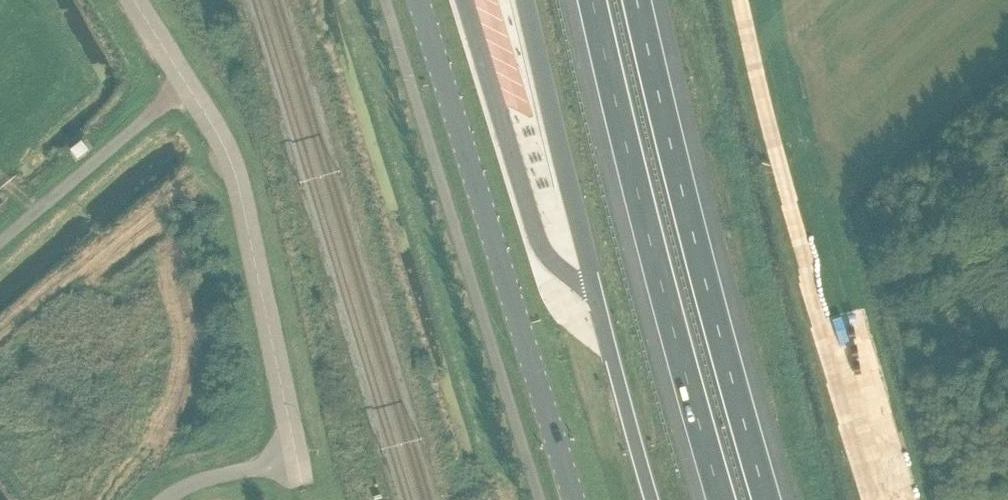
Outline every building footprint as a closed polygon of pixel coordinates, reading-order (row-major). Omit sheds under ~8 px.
[(77,159),(88,150),(82,142),(71,151),(77,159)]
